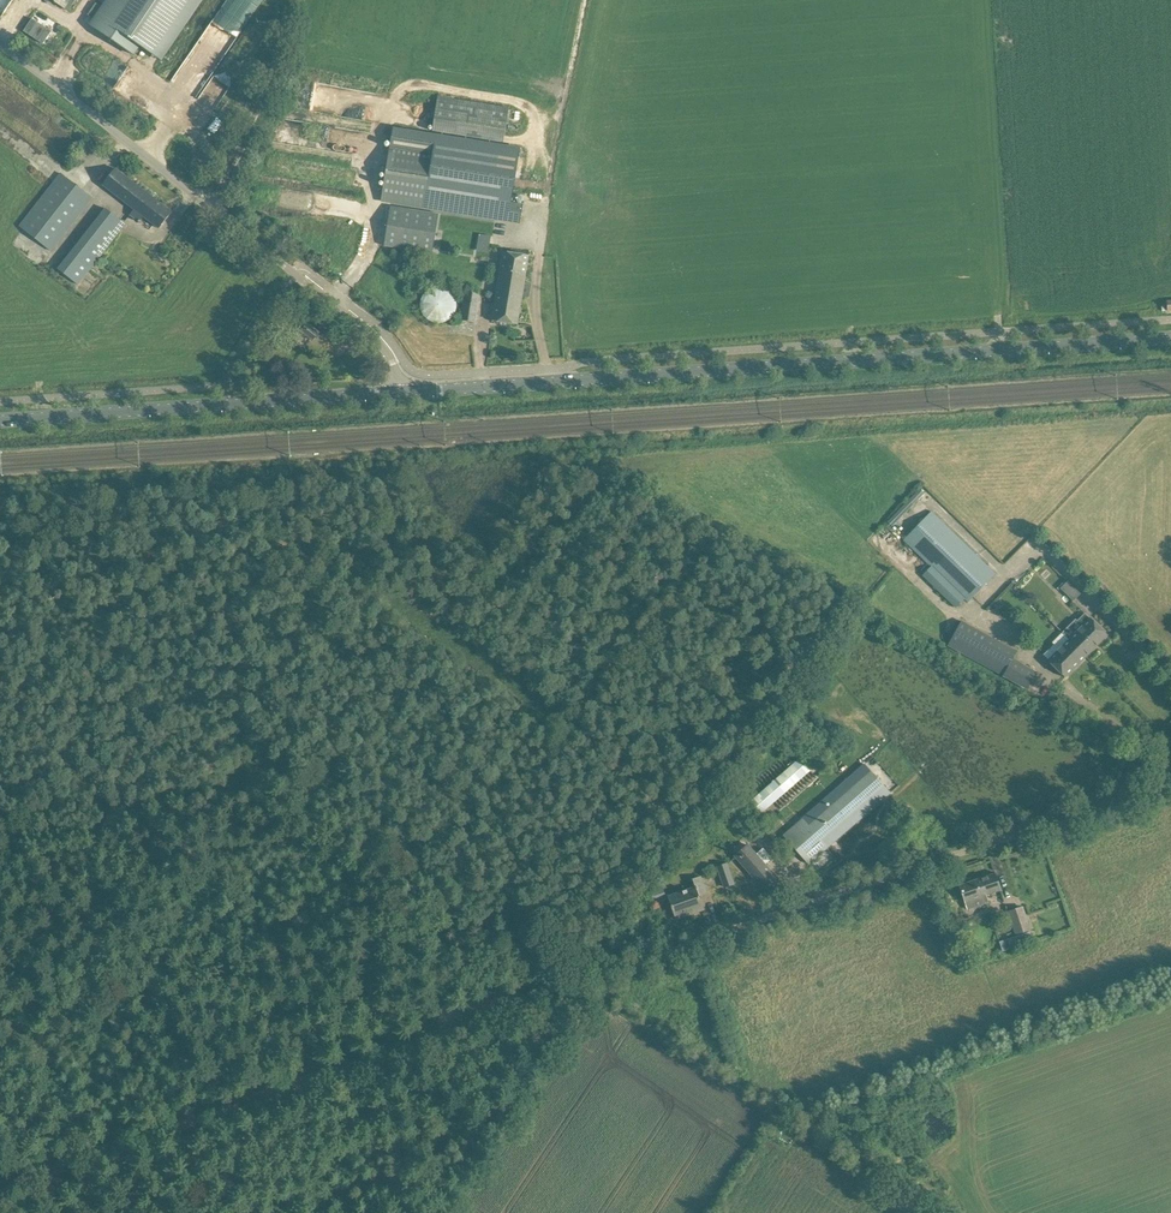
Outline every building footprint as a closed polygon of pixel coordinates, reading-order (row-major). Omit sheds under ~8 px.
[(2,17),(13,0),(0,0),(0,16),(2,17)] [(68,10),(75,0),(53,0),(68,10)] [(200,0),(110,0),(92,26),(132,54),(138,44),(160,59),(200,0)] [(505,133),(509,108),(438,97),(434,122),(505,133)] [(523,204),(511,202),(520,149),(393,129),(381,200),(520,222),(523,204)] [(139,222),(144,216),(159,228),(172,212),(115,169),(103,185),(134,209),(130,215),(139,222)] [(51,251),(85,207),(92,198),(61,173),(19,226),(51,251)] [(438,214),(390,206),(384,246),(432,253),(438,214)] [(78,284),(118,233),(126,224),(106,208),(58,269),(78,284)] [(522,298),(529,255),(504,251),(497,294),(522,298)] [(444,322),(460,306),(441,286),(419,307),(434,323),(440,318),(444,322)] [(480,291),(466,289),(461,320),(475,322),(480,291)] [(517,324),(522,298),(497,294),(492,320),(517,324)] [(313,341),(319,333),(307,323),(301,331),(313,341)] [(966,603),(995,573),(932,511),(904,540),(931,566),(923,574),(956,607),(963,599),(966,603)] [(1073,601),(1080,594),(1067,581),(1060,588),(1073,601)] [(1064,678),(1107,635),(1090,618),(1047,661),(1064,678)] [(1016,651),(961,621),(947,645),(1027,689),(1037,672),(1012,659),(1016,651)] [(1040,640),(1047,647),(1062,631),(1055,624),(1040,640)] [(816,778),(793,751),(792,752),(799,759),(747,804),(741,797),(740,797),(764,824),(764,823),(758,816),(809,771),(816,778)] [(802,819),(784,835),(794,846),(792,847),(792,850),(795,854),(798,854),(799,853),(809,864),(827,848),(890,793),(864,764),(802,819)] [(748,845),(735,856),(737,858),(771,897),(784,886),(765,864),(772,858),(763,848),(756,854),(748,845)] [(734,884),(727,864),(727,863),(718,866),(725,887),(734,884)] [(959,885),(968,909),(988,902),(986,895),(1001,890),(995,873),(959,885)] [(692,910),(693,913),(704,909),(699,896),(707,893),(703,882),(701,876),(692,879),(695,887),(668,896),(675,916),(692,910)] [(1016,934),(1030,930),(1022,907),(1009,911),(1016,934)] [(676,919),(693,913),(692,910),(675,916),(676,919)] [(1033,940),(1030,932),(1008,939),(1011,948),(1033,940)]
